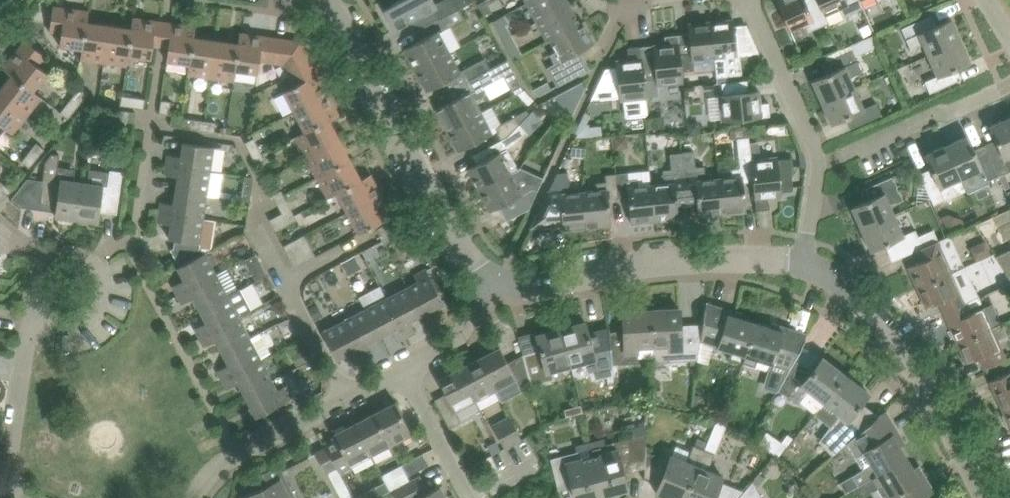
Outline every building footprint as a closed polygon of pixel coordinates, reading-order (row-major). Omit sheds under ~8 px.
[(383,8),(395,30),(432,10),(437,19),(458,8),(474,0),(441,0),(435,3),(434,0),(398,0),(383,8)] [(478,3),(484,14),(491,10),(486,0),(483,0),(478,3)] [(527,2),(537,21),(569,4),(567,0),(531,0),(527,2)] [(804,23),(808,32),(828,22),(824,14),(825,14),(818,0),(816,0),(807,4),(805,0),(776,0),(789,29),(804,23)] [(825,14),(839,8),(842,16),(863,7),(860,0),(818,0),(825,14)] [(569,4),(537,21),(547,40),(582,21),(579,23),(569,4)] [(53,5),(51,25),(50,31),(62,32),(60,45),(74,47),(79,9),(53,5)] [(458,8),(437,19),(443,30),(461,21),(464,19),(458,8)] [(79,9),(74,47),(82,48),(81,59),(98,61),(103,23),(87,21),(89,10),(79,9)] [(126,54),(129,55),(151,58),(157,20),(133,16),(131,27),(129,27),(126,54)] [(923,44),(927,55),(960,40),(951,18),(932,27),(927,16),(901,28),(910,50),(923,44)] [(733,19),(710,21),(714,57),(717,76),(727,75),(724,56),(745,54),(758,52),(748,29),(734,31),(733,19)] [(582,21),(547,40),(547,41),(550,39),(556,50),(550,54),(555,64),(547,68),(557,86),(589,68),(580,50),(594,43),(582,21)] [(688,33),(678,34),(681,69),(692,68),(691,59),(714,57),(710,21),(687,23),(688,33)] [(167,60),(187,63),(189,63),(192,63),(196,36),(194,36),(196,25),(172,22),(167,60)] [(103,23),(98,61),(127,65),(129,55),(126,54),(129,27),(103,23)] [(497,28),(503,39),(511,35),(505,24),(497,28)] [(404,48),(416,69),(449,51),(438,30),(404,48)] [(238,42),(236,70),(258,73),(260,60),(263,35),(240,31),(238,42)] [(665,44),(640,46),(646,95),(658,94),(657,85),(682,82),(681,69),(678,34),(664,36),(665,44)] [(263,35),(260,60),(271,62),(275,36),(263,35)] [(511,35),(503,39),(513,58),(521,54),(511,35)] [(192,63),(189,63),(188,74),(211,77),(216,39),(196,36),(192,63)] [(275,36),(271,62),(283,64),(286,38),(275,36)] [(286,38),(283,64),(284,64),(307,52),(300,40),(286,38)] [(25,39),(9,59),(3,67),(11,74),(33,91),(34,90),(48,72),(38,64),(46,55),(25,39)] [(216,39),(211,77),(234,81),(236,70),(238,42),(216,39)] [(937,76),(924,81),(930,93),(956,81),(951,70),(970,62),(960,40),(927,55),(937,76)] [(605,68),(590,99),(596,99),(620,96),(620,100),(623,99),(625,115),(647,112),(646,95),(640,46),(627,47),(628,59),(616,60),(617,67),(605,68)] [(812,80),(821,102),(854,87),(850,77),(862,71),(852,49),(826,61),(831,72),(812,80)] [(449,51),(416,69),(427,91),(460,73),(449,51)] [(307,52),(284,64),(290,75),(312,63),(307,52)] [(485,58),(463,69),(469,80),(490,68),(485,58)] [(312,63),(290,75),(295,84),(318,73),(312,63)] [(490,68),(469,80),(474,90),(496,79),(490,68)] [(284,90),(295,111),(328,93),(318,73),(295,84),(284,90)] [(0,88),(0,93),(28,115),(42,97),(34,90),(33,91),(11,74),(0,88)] [(747,80),(727,82),(721,82),(722,94),(719,95),(722,120),(770,116),(768,102),(760,103),(759,91),(748,92),(747,80)] [(80,87),(68,102),(76,108),(88,93),(80,87)] [(854,87),(821,102),(831,123),(850,115),(854,126),(881,114),(876,102),(863,108),(854,87)] [(436,108),(447,129),(481,112),(470,90),(436,108)] [(5,126),(5,127),(13,133),(28,115),(0,93),(0,121),(5,126)] [(295,111),(305,131),(329,119),(330,119),(339,114),(328,93),(295,111)] [(122,95),(120,105),(144,108),(145,98),(122,95)] [(161,99),(159,112),(169,113),(171,100),(161,99)] [(76,108),(68,102),(60,112),(68,118),(76,108)] [(515,116),(494,127),(501,140),(507,136),(519,123),(529,114),(527,108),(515,116)] [(122,110),(121,120),(135,122),(136,112),(122,110)] [(481,112),(447,129),(459,151),(492,133),(481,112)] [(585,112),(573,137),(602,135),(601,125),(589,125),(590,122),(587,122),(590,115),(585,112)] [(184,115),(172,113),(170,125),(182,127),(184,115)] [(184,115),(182,127),(203,130),(205,120),(192,118),(192,116),(184,115)] [(987,149),(999,176),(1009,171),(1009,116),(989,126),(997,144),(987,149)] [(305,131),(295,136),(306,157),(340,139),(330,119),(329,119),(305,131)] [(205,120),(203,130),(215,132),(216,122),(205,120)] [(687,122),(688,134),(701,133),(700,121),(687,122)] [(507,136),(501,140),(503,145),(512,140),(515,143),(527,130),(519,123),(507,136)] [(614,135),(615,148),(628,147),(627,134),(614,135)] [(968,135),(946,145),(961,178),(981,169),(987,181),(999,176),(987,149),(976,154),(968,135)] [(254,137),(245,142),(251,152),(259,147),(254,137)] [(731,176),(718,178),(722,213),(746,211),(743,181),(753,181),(751,159),(748,137),(736,138),(740,168),(731,168),(731,176)] [(340,139),(306,157),(317,176),(351,158),(340,139)] [(168,154),(166,166),(210,173),(214,146),(184,141),(181,156),(168,154)] [(37,142),(22,161),(30,167),(45,148),(37,142)] [(933,173),(922,178),(934,204),(955,195),(950,182),(961,178),(946,145),(924,155),(933,173)] [(259,147),(251,152),(256,163),(265,158),(259,147)] [(468,168),(479,189),(518,169),(517,168),(507,148),(468,168)] [(694,151),(682,152),(686,191),(696,190),(698,216),(722,213),(718,178),(706,179),(704,166),(695,167),(694,151)] [(663,183),(650,185),(654,220),(678,218),(676,192),(686,191),(682,152),(670,153),(671,169),(662,170),(663,183)] [(43,179),(28,177),(12,197),(23,207),(40,209),(41,202),(57,204),(55,215),(76,218),(82,181),(57,177),(60,154),(52,153),(46,161),(44,169),(43,179)] [(757,158),(751,159),(753,181),(756,210),(770,208),(768,197),(781,196),(780,191),(793,190),(790,158),(777,159),(777,156),(757,158)] [(351,158),(317,176),(328,197),(337,192),(361,179),(361,178),(351,158)] [(210,173),(166,166),(165,174),(178,176),(176,192),(207,196),(210,173)] [(518,169),(479,189),(490,211),(525,192),(531,204),(543,177),(519,166),(517,168),(518,169)] [(82,181),(76,218),(99,222),(100,211),(106,211),(109,192),(119,193),(118,199),(119,199),(123,171),(110,169),(108,185),(82,181)] [(628,172),(616,173),(618,197),(628,196),(631,222),(654,220),(650,185),(648,170),(628,172)] [(557,172),(532,226),(550,224),(549,218),(562,217),(563,229),(587,227),(583,191),(570,192),(568,171),(557,172)] [(337,192),(348,212),(382,194),(371,173),(361,178),(361,179),(337,192)] [(596,190),(583,191),(587,227),(611,225),(608,198),(618,197),(616,173),(605,174),(606,181),(595,182),(596,190)] [(246,175),(242,198),(250,200),(254,176),(246,175)] [(851,207),(861,228),(894,214),(890,204),(902,199),(891,176),(865,188),(870,198),(851,207)] [(12,190),(0,180),(0,205),(12,190)] [(273,194),(278,203),(286,198),(282,189),(273,194)] [(161,201),(159,213),(204,219),(207,196),(176,192),(174,203),(161,201)] [(382,194),(348,212),(359,232),(392,215),(382,194)] [(286,198),(278,203),(282,212),(270,218),(276,230),(297,218),(286,198)] [(204,219),(159,213),(158,221),(171,223),(169,238),(175,238),(174,247),(171,248),(180,265),(178,266),(206,252),(206,251),(200,242),(204,219)] [(894,214),(861,228),(871,250),(889,242),(897,259),(916,250),(923,247),(915,229),(903,235),(894,214)] [(382,238),(389,252),(390,252),(384,240),(402,231),(395,218),(376,228),(382,238)] [(305,233),(284,245),(295,266),(316,255),(305,233)] [(923,247),(916,250),(921,261),(907,267),(916,287),(952,271),(964,266),(951,235),(934,242),(923,247)] [(1009,280),(1009,249),(995,256),(1009,280)] [(173,285),(178,295),(218,274),(206,252),(178,266),(185,279),(173,285)] [(256,252),(244,258),(255,280),(267,273),(256,252)] [(417,281),(407,286),(422,314),(435,307),(436,309),(445,305),(426,268),(414,274),(417,281)] [(952,271),(916,287),(925,307),(938,302),(943,312),(965,302),(978,296),(974,285),(961,291),(952,271)] [(218,274),(178,295),(182,303),(194,297),(200,308),(228,293),(218,274)] [(407,286),(387,297),(407,336),(416,332),(410,320),(422,314),(407,286)] [(228,293),(200,308),(207,321),(195,328),(200,337),(240,316),(228,293)] [(965,302),(943,312),(957,343),(992,327),(983,307),(970,313),(968,309),(981,303),(978,296),(965,302)] [(387,297),(365,309),(379,336),(392,329),(398,341),(407,336),(387,297)] [(701,325),(699,340),(732,350),(729,358),(742,362),(753,322),(740,318),(742,312),(707,301),(704,310),(701,325)] [(365,309),(344,319),(365,359),(374,354),(367,342),(379,336),(365,309)] [(679,309),(650,310),(652,344),(653,344),(654,361),(670,360),(691,359),(690,376),(697,375),(697,359),(699,340),(701,325),(681,326),(679,309)] [(623,329),(609,332),(613,374),(618,373),(618,364),(638,363),(637,345),(652,344),(650,310),(623,311),(623,329)] [(240,316),(200,337),(204,346),(216,340),(223,352),(251,337),(250,336),(240,316)] [(344,319),(340,322),(322,331),(337,358),(350,352),(356,364),(365,359),(344,319)] [(585,321),(561,328),(570,365),(573,373),(578,376),(585,375),(587,372),(590,371),(592,378),(607,375),(608,380),(613,379),(613,374),(609,332),(589,336),(585,321)] [(753,322),(742,362),(755,366),(757,358),(790,368),(791,366),(804,341),(807,332),(772,321),(770,327),(753,322)] [(1002,323),(992,327),(957,343),(966,363),(979,357),(984,368),(1006,358),(997,339),(1008,334),(1002,323)] [(541,349),(524,355),(531,384),(531,383),(554,377),(552,370),(570,365),(561,328),(537,335),(541,349)] [(217,370),(223,380),(263,360),(262,357),(271,352),(260,330),(250,336),(251,337),(223,352),(229,364),(217,370)] [(500,347),(479,358),(495,390),(516,378),(522,388),(531,384),(524,355),(508,362),(500,347)] [(291,354),(297,366),(310,360),(304,348),(291,354)] [(791,366),(790,368),(779,390),(799,401),(808,388),(823,400),(843,373),(822,357),(808,375),(791,366)] [(479,358),(459,368),(475,400),(495,390),(479,358)] [(263,360),(223,380),(227,388),(239,382),(245,394),(273,380),(263,360)] [(475,400),(459,368),(438,379),(445,393),(435,399),(450,427),(461,421),(455,411),(475,400)] [(989,381),(1003,412),(1009,409),(1009,372),(989,381)] [(843,373),(823,400),(839,412),(818,440),(832,456),(847,443),(855,435),(871,421),(877,415),(878,415),(861,402),(868,393),(843,373)] [(273,380),(245,394),(256,416),(290,398),(284,386),(278,389),(273,380)] [(396,401),(375,412),(391,444),(412,433),(396,401)] [(862,468),(852,474),(841,481),(848,491),(871,477),(872,478),(906,457),(900,445),(906,442),(886,410),(878,415),(877,415),(871,421),(855,435),(847,443),(862,468)] [(375,412),(354,423),(371,455),(391,444),(375,412)] [(493,425),(496,430),(505,448),(522,439),(509,416),(493,425)] [(334,460),(338,467),(340,471),(371,455),(354,423),(334,434),(336,437),(325,443),(326,446),(330,453),(334,460)] [(603,437),(588,441),(602,494),(627,488),(621,467),(645,461),(646,450),(647,434),(605,444),(603,437)] [(705,449),(708,441),(696,437),(693,444),(705,449)] [(487,444),(491,454),(501,450),(496,440),(487,444)] [(708,441),(705,449),(715,453),(719,444),(708,440),(708,441)] [(570,453),(551,458),(557,483),(571,480),(576,497),(588,497),(602,494),(588,441),(575,444),(576,451),(570,453)] [(645,461),(644,476),(660,482),(656,492),(671,497),(685,497),(705,449),(693,444),(686,461),(672,455),(670,460),(646,450),(645,461)] [(315,451),(319,458),(330,453),(326,446),(315,451)] [(685,497),(738,497),(744,491),(721,481),(723,476),(708,470),(715,453),(705,449),(685,497)] [(477,451),(462,459),(467,468),(482,460),(477,451)] [(330,453),(319,458),(322,466),(334,460),(330,453)] [(423,453),(405,462),(401,464),(408,475),(429,464),(423,453)] [(872,478),(854,488),(859,497),(877,486),(884,497),(890,497),(893,496),(894,497),(918,497),(934,489),(919,464),(913,468),(906,457),(872,478)] [(334,460),(322,466),(326,473),(328,472),(338,467),(334,460)] [(278,463),(249,478),(255,490),(240,497),(296,497),(278,463)] [(338,467),(328,472),(332,480),(342,474),(340,471),(338,467)] [(403,470),(384,481),(389,490),(408,480),(403,470)] [(342,474),(332,480),(336,487),(346,482),(342,474)] [(440,485),(429,491),(420,474),(392,489),(396,497),(446,497),(440,485)] [(354,497),(374,497),(389,490),(384,481),(354,497)] [(346,482),(336,487),(340,494),(350,489),(346,482)] [(738,497),(762,497),(752,482),(744,491),(738,497)] [(340,494),(341,497),(351,497),(353,497),(350,489),(340,494)]
